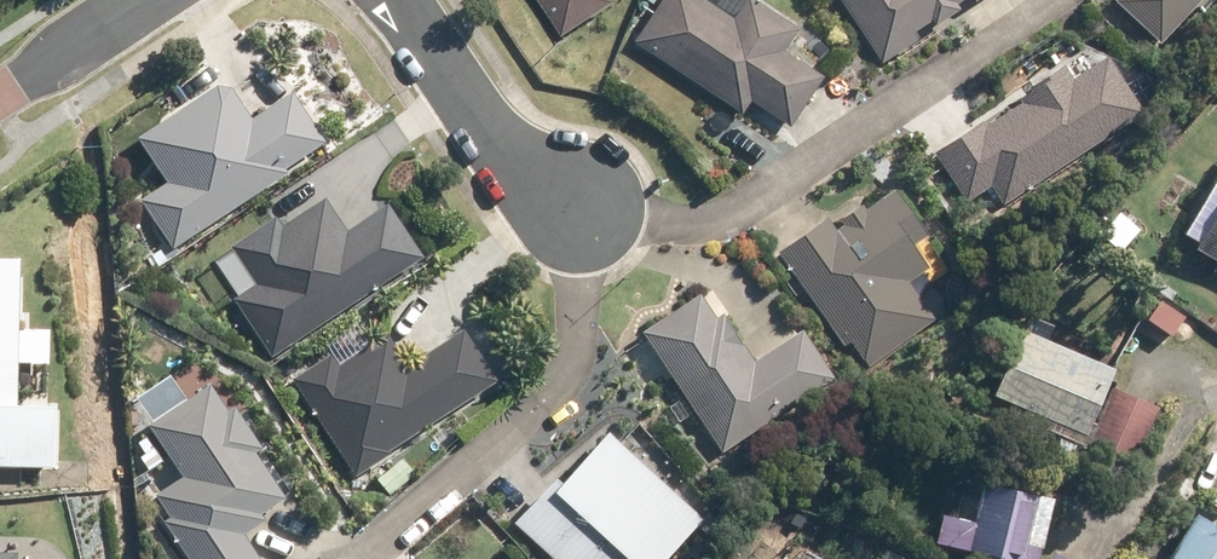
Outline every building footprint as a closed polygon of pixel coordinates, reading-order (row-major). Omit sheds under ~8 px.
[(557,36),(608,3),(606,0),(533,0),(557,36)] [(632,39),(739,110),(747,98),(788,124),(820,77),(779,49),(794,26),(754,0),(739,0),(729,16),(705,0),(658,0),(632,39)] [(881,61),(917,37),(912,30),(930,18),(933,23),(957,8),(954,2),(957,0),(841,0),(881,61)] [(1160,42),(1199,0),(1115,0),(1160,42)] [(988,186),(1001,205),(1139,111),(1101,56),(1069,78),(1061,67),(1015,98),(1017,100),(981,125),(977,120),(930,152),(964,202),(988,186)] [(249,117),(229,88),(213,85),(134,139),(163,182),(137,200),(170,248),(283,172),(281,168),(321,141),(287,92),(249,117)] [(825,217),(778,251),(845,344),(849,341),(869,367),(935,320),(908,281),(927,267),(912,245),(926,235),(891,188),(863,209),(859,205),(839,219),(842,224),(834,230),(825,217)] [(231,298),(270,356),(418,257),(381,203),(342,229),(321,197),(278,225),(272,216),(226,247),(251,284),(231,298)] [(1194,246),(1216,259),(1216,205),(1194,246)] [(1118,212),(1099,234),(1120,252),(1140,230),(1118,212)] [(49,466),(50,405),(12,405),(14,258),(0,258),(0,465),(49,466)] [(699,294),(643,331),(722,452),(834,378),(802,329),(753,360),(722,313),(715,317),(699,294)] [(326,354),(289,378),(352,475),(387,453),(385,450),(492,381),(458,329),(404,365),(383,333),(333,365),(326,354)] [(992,394),(1083,433),(1111,370),(1020,330),(992,394)] [(143,425),(178,476),(150,495),(166,518),(160,522),(185,558),(257,558),(240,534),(261,520),(257,513),(281,497),(250,452),(257,448),(228,406),(222,411),(203,384),(181,399),(164,374),(131,397),(149,422),(143,425)] [(1156,406),(1111,388),(1090,441),(1134,459),(1156,406)] [(605,433),(558,483),(553,478),(512,522),(554,558),(663,558),(700,519),(605,433)] [(936,543),(1006,558),(1038,558),(1052,497),(980,481),(971,523),(942,517),(936,543)] [(1164,558),(1216,558),(1216,521),(1215,524),(1194,511),(1164,558)]
